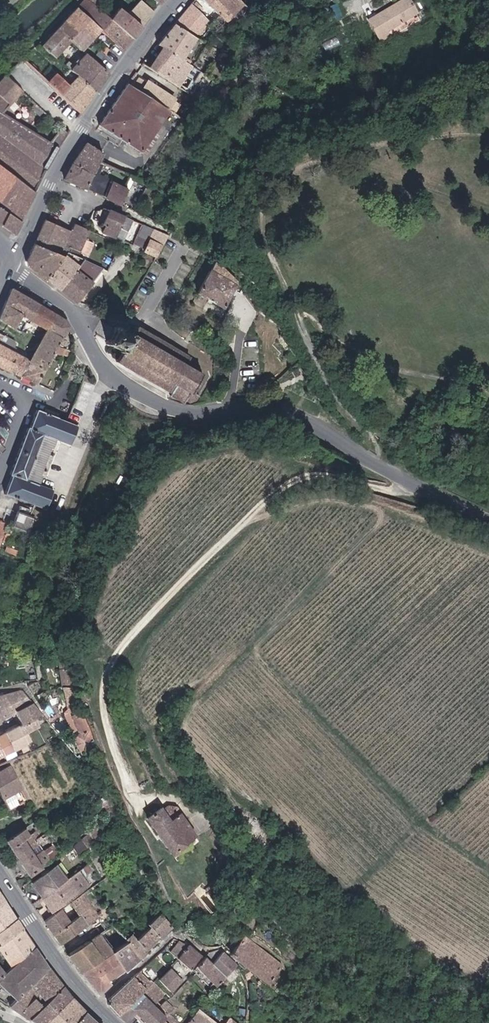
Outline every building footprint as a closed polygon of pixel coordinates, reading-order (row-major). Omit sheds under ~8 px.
[(82,9),(102,28),(126,49),(133,39),(112,17),(94,0),(90,0),(82,9)] [(133,39),(135,40),(157,12),(143,0),(130,16),(119,6),(112,17),(133,39)] [(242,0),(208,0),(231,22),(247,5),(242,0)] [(372,22),(384,43),(396,36),(394,33),(421,17),(411,0),(409,0),(372,22)] [(77,5),(40,43),(57,57),(73,40),(84,49),(102,28),(82,9),(77,5)] [(194,5),(179,25),(200,38),(211,21),(194,5)] [(162,45),(186,61),(200,38),(179,25),(175,22),(160,43),(162,45)] [(148,64),(183,88),(195,67),(186,61),(162,45),(148,64)] [(69,66),(82,76),(101,92),(112,73),(90,54),(78,68),(71,64),(69,66)] [(229,61),(225,67),(230,70),(234,64),(229,61)] [(61,73),(51,84),(67,100),(83,114),(101,92),(82,76),(75,85),(61,73)] [(7,76),(0,83),(0,171),(12,180),(32,194),(48,168),(68,134),(63,128),(51,144),(4,114),(23,92),(7,76)] [(148,80),(142,90),(171,108),(177,98),(148,80)] [(128,81),(100,125),(144,152),(172,108),(171,108),(142,90),(128,81)] [(85,142),(62,180),(89,190),(102,160),(104,154),(85,142)] [(89,190),(106,198),(113,181),(115,177),(102,172),(107,162),(102,160),(89,190)] [(1,201),(12,180),(0,171),(0,201),(1,201)] [(126,186),(131,188),(137,176),(131,174),(126,186)] [(32,194),(12,180),(1,201),(10,207),(8,210),(0,203),(0,224),(14,234),(32,194)] [(113,181),(106,198),(124,206),(131,188),(126,186),(113,181)] [(111,225),(116,211),(104,207),(98,219),(111,225)] [(127,242),(135,219),(116,211),(111,225),(107,233),(127,242)] [(78,253),(89,230),(74,224),(71,230),(71,231),(45,220),(35,244),(60,255),(62,251),(65,246),(78,253)] [(146,252),(159,258),(169,236),(144,225),(137,238),(150,244),(146,252)] [(30,266),(47,280),(60,255),(35,244),(28,260),(30,266)] [(76,257),(78,253),(65,246),(62,251),(76,257)] [(47,280),(59,289),(83,260),(76,257),(62,251),(60,255),(47,280)] [(59,289),(77,304),(104,269),(83,260),(59,289)] [(239,284),(212,269),(199,292),(225,308),(239,284)] [(55,313),(12,288),(0,316),(0,319),(15,328),(17,325),(23,329),(28,320),(46,329),(55,313)] [(55,313),(46,329),(29,361),(44,369),(55,352),(69,358),(72,351),(58,346),(69,325),(66,319),(55,313)] [(192,360),(193,358),(191,357),(190,358),(183,354),(184,352),(182,351),(181,352),(175,349),(176,347),(174,346),(173,347),(166,343),(167,341),(159,337),(158,338),(150,334),(151,333),(149,332),(149,333),(141,328),(142,327),(141,326),(140,327),(139,327),(137,329),(138,330),(135,335),(133,333),(132,334),(128,332),(130,329),(129,329),(129,327),(128,327),(127,328),(126,327),(124,330),(121,328),(122,326),(120,325),(119,327),(118,326),(116,329),(117,330),(111,340),(109,339),(108,341),(110,342),(109,344),(112,345),(112,344),(122,350),(121,351),(124,353),(121,359),(119,358),(118,359),(120,360),(119,362),(121,363),(122,362),(129,366),(128,367),(130,369),(131,367),(138,371),(137,372),(146,377),(146,376),(152,380),(152,381),(154,382),(155,381),(161,385),(160,386),(162,387),(163,386),(169,390),(169,391),(171,393),(171,394),(174,396),(174,395),(185,401),(184,402),(186,403),(189,399),(195,403),(198,402),(200,398),(202,399),(203,396),(196,392),(203,380),(205,381),(206,378),(204,377),(205,376),(204,376),(205,375),(203,373),(202,375),(189,367),(193,360),(192,360)] [(0,334),(0,367),(37,384),(44,369),(29,361),(9,350),(14,342),(0,334)] [(298,380),(307,375),(303,368),(294,372),(298,380)] [(79,425),(41,410),(34,428),(32,427),(13,474),(16,475),(9,494),(36,505),(36,504),(47,509),(54,491),(39,484),(42,474),(41,473),(51,447),(53,447),(56,437),(72,443),(79,425)] [(125,488),(129,481),(122,477),(119,484),(125,488)] [(16,526),(32,532),(37,519),(21,513),(16,526)] [(2,548),(11,524),(0,521),(0,548),(2,548)] [(64,686),(81,688),(77,669),(63,669),(64,686)] [(68,712),(85,709),(81,688),(64,686),(68,712)] [(36,701),(25,689),(0,695),(0,702),(6,715),(19,709),(36,701)] [(25,723),(39,717),(47,713),(36,701),(19,709),(22,716),(25,723)] [(96,743),(85,709),(68,712),(79,736),(77,738),(83,749),(96,743)] [(18,752),(40,742),(34,730),(43,726),(39,717),(25,723),(8,731),(18,752)] [(18,752),(8,731),(0,735),(0,738),(6,752),(8,756),(18,752)] [(9,759),(0,763),(0,788),(6,799),(11,810),(22,804),(15,794),(25,789),(9,759)] [(192,837),(197,833),(180,811),(178,813),(172,806),(168,804),(162,808),(161,807),(147,817),(173,852),(192,837)] [(89,844),(114,827),(108,818),(92,829),(93,830),(74,843),(76,846),(69,851),(74,857),(86,850),(90,846),(89,844)] [(49,862),(56,857),(50,847),(44,851),(42,849),(33,855),(30,849),(40,842),(34,833),(30,836),(23,826),(4,839),(29,874),(49,861),(49,862)] [(95,870),(90,863),(68,878),(78,892),(97,879),(92,872),(95,870)] [(31,884),(41,898),(68,878),(58,864),(31,884)] [(41,898),(51,911),(78,892),(68,878),(41,898)] [(100,914),(84,891),(74,898),(84,912),(71,921),(62,907),(45,919),(62,942),(100,914)] [(16,921),(0,893),(0,931),(1,933),(16,921)] [(158,937),(170,925),(161,913),(148,924),(150,927),(158,937)] [(24,929),(18,919),(16,921),(1,933),(0,933),(0,940),(1,941),(4,945),(24,929)] [(127,936),(117,924),(70,952),(82,971),(111,953),(130,938),(143,952),(146,946),(138,936),(146,929),(142,925),(127,936)] [(150,927),(146,929),(138,936),(146,946),(158,937),(150,927)] [(15,967),(37,949),(24,929),(4,945),(1,947),(15,967)] [(285,964),(246,935),(232,954),(269,982),(285,964)] [(130,938),(111,953),(124,969),(125,971),(146,955),(143,952),(130,938)] [(191,969),(192,968),(202,956),(189,944),(182,941),(172,951),(178,957),(191,969)] [(50,968),(37,949),(15,967),(11,970),(5,976),(0,979),(0,980),(18,999),(50,968)] [(207,957),(197,967),(217,987),(239,965),(224,951),(213,963),(207,957)] [(210,953),(207,957),(213,963),(224,951),(210,953)] [(111,953),(82,971),(100,993),(113,983),(109,979),(124,969),(111,953)] [(173,965),(160,979),(173,991),(184,979),(175,971),(177,969),(173,965)] [(31,1019),(65,988),(50,968),(18,999),(11,1005),(31,1019)] [(150,980),(139,969),(110,997),(110,1002),(119,1012),(127,1003),(150,980)] [(151,978),(150,980),(127,1003),(148,1022),(159,1022),(166,1016),(176,1006),(167,997),(170,994),(164,987),(162,989),(151,978)] [(88,1012),(65,988),(31,1019),(38,1022),(77,1022),(88,1012)] [(192,1019),(190,1022),(192,1022),(219,1022),(202,1010),(192,1019)] [(88,1012),(77,1022),(99,1022),(88,1012)]
